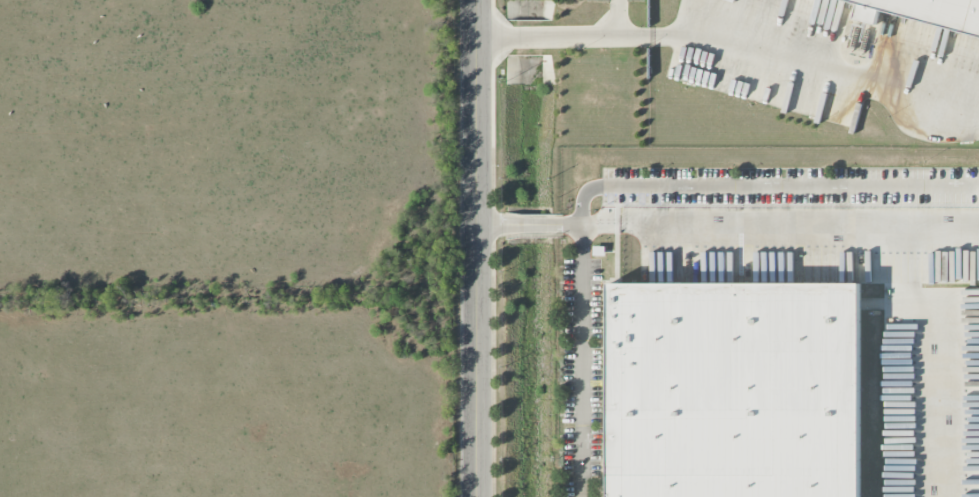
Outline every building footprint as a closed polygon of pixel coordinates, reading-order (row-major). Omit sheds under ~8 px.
[(858,3),(847,0),(978,0),(978,36),(880,9),(875,25),(853,20),(858,3)] [(604,247),(593,247),(593,256),(604,256),(604,247)] [(860,284),(860,496),(609,496),(609,284),(860,284)]
